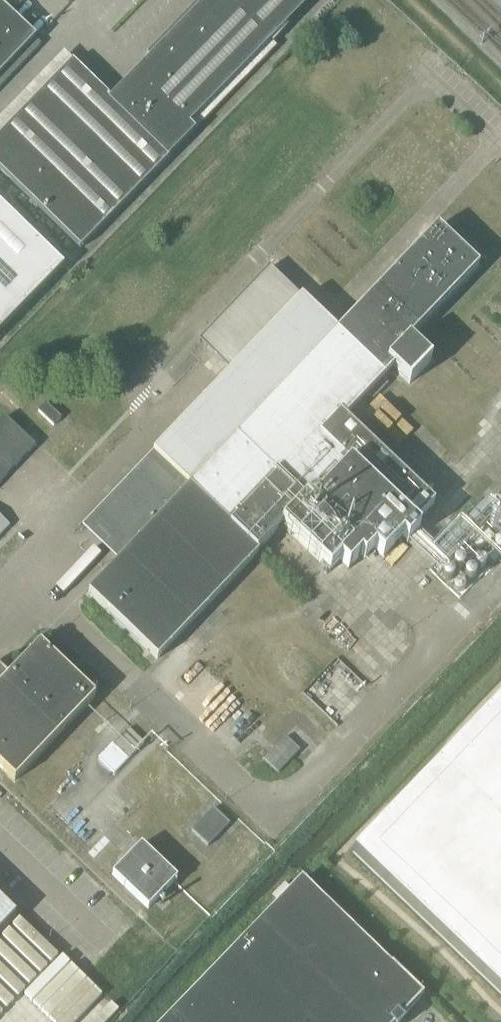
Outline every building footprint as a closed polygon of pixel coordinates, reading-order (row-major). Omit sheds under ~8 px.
[(152,61),(112,102),(72,62),(0,136),(0,172),(80,250),(170,158),(167,155),(189,132),(183,127),(307,0),(199,0),(146,55),(152,61)] [(0,21),(0,76),(34,40),(7,13),(0,21)] [(62,268),(0,207),(0,332),(62,268)] [(336,333),(268,269),(208,333),(239,363),(82,528),(118,562),(87,594),(156,661),(258,554),(257,553),(282,527),(329,573),(339,562),(348,570),(360,558),(364,561),(374,551),(382,559),(402,539),(407,544),(419,531),(414,526),(434,505),(344,420),(367,396),(372,400),(387,385),(382,380),(383,379),(392,369),(409,385),(431,362),(408,341),(478,267),(436,228),(336,333)] [(38,413),(53,427),(60,419),(45,405),(38,413)] [(34,447),(4,419),(0,423),(0,483),(34,447)] [(9,528),(0,519),(0,537),(9,528)] [(14,782),(95,698),(39,645),(0,686),(0,769),(14,782)] [(441,762),(351,856),(360,864),(500,999),(500,700),(441,762)] [(98,761),(114,775),(143,744),(128,730),(98,761)] [(285,738),(270,754),(263,761),(277,775),(299,752),(285,738)] [(191,832),(207,848),(229,825),(213,810),(191,832)] [(112,876),(147,910),(176,880),(140,846),(112,876)] [(257,925),(357,1021),(398,1021),(422,997),(391,967),(301,881),(257,925)] [(15,917),(0,902),(0,933),(15,917)] [(214,971),(267,1021),(357,1021),(257,925),(214,971)] [(170,1016),(176,1021),(267,1021),(214,971),(170,1016)]
